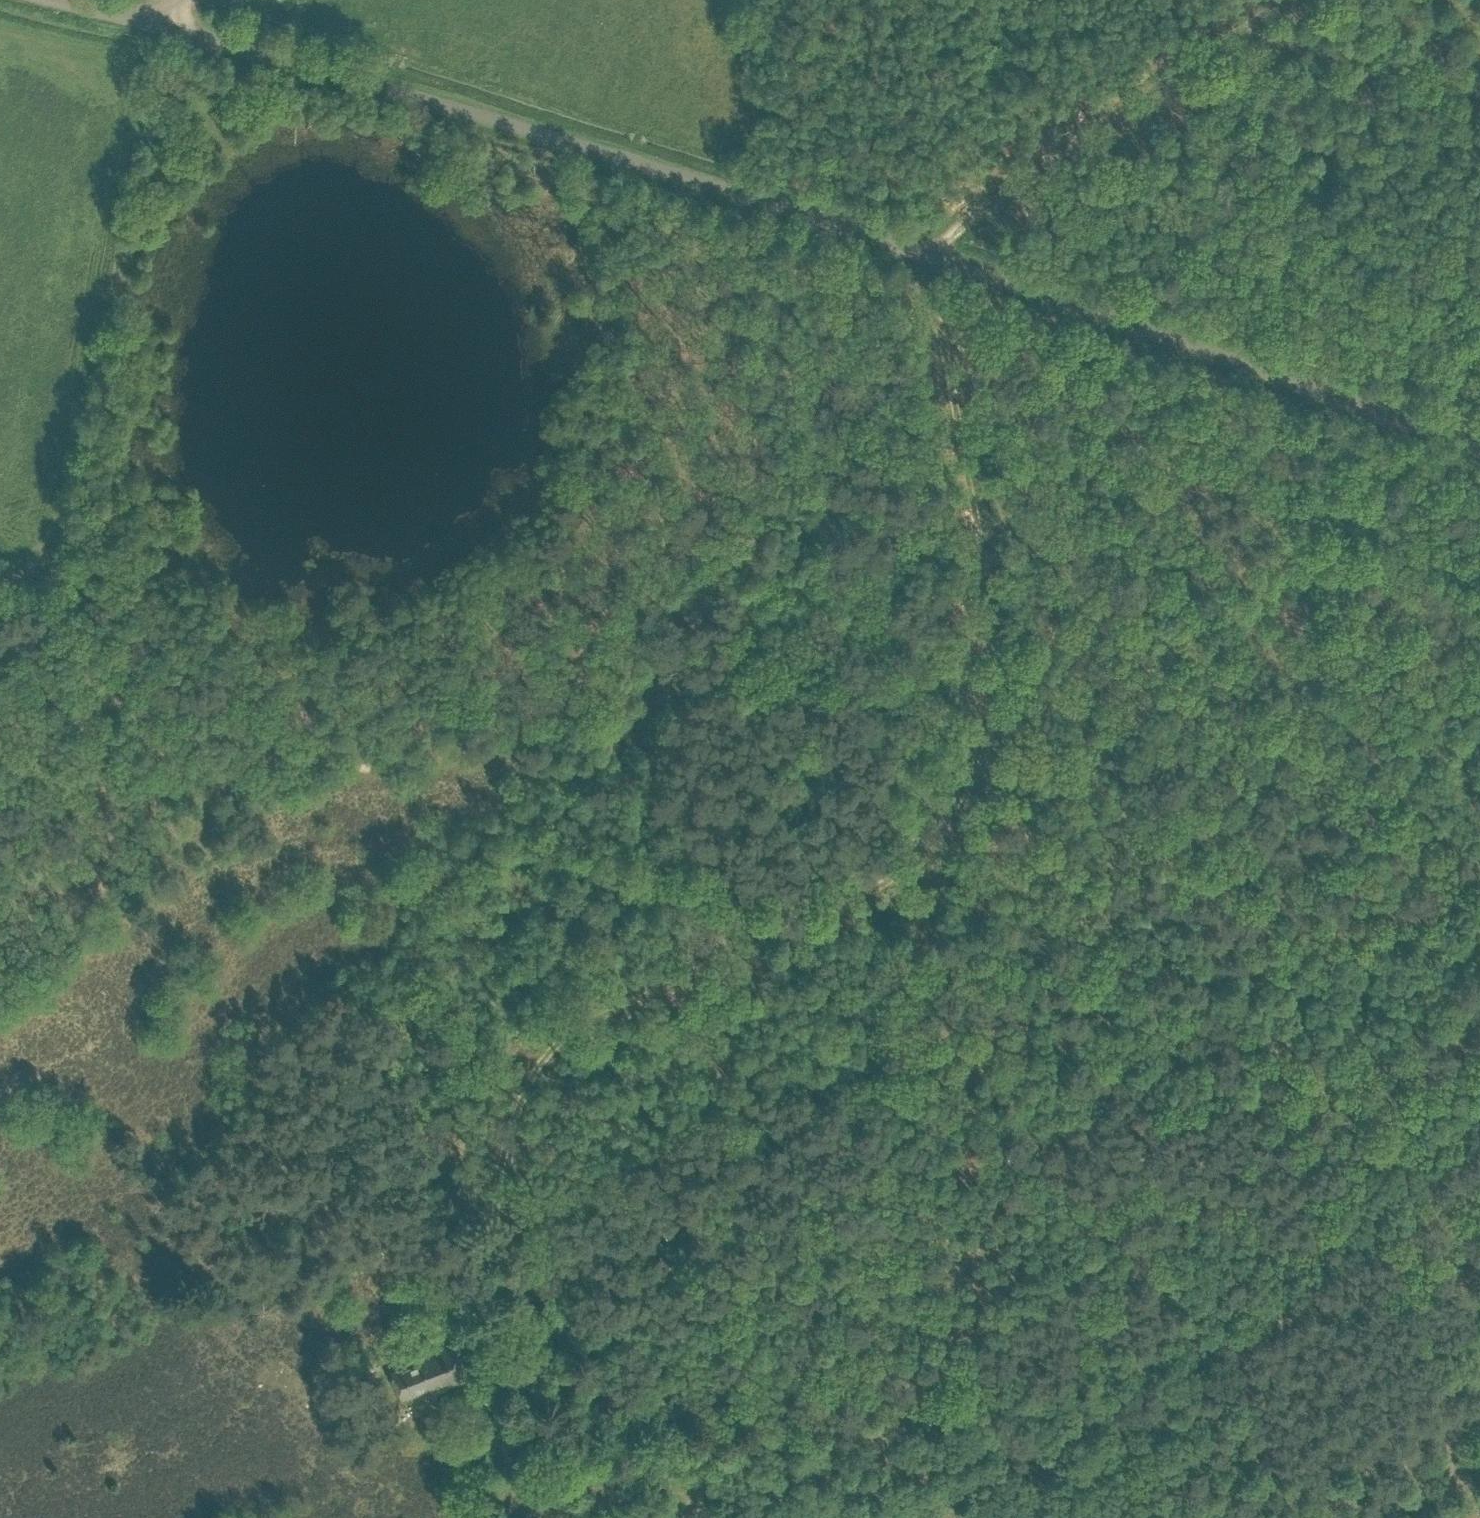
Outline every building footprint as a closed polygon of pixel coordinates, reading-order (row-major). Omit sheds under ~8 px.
[(433,1391),(466,1378),(453,1345),(413,1362),(414,1365),(393,1373),(403,1400),(432,1388),(433,1391)]
